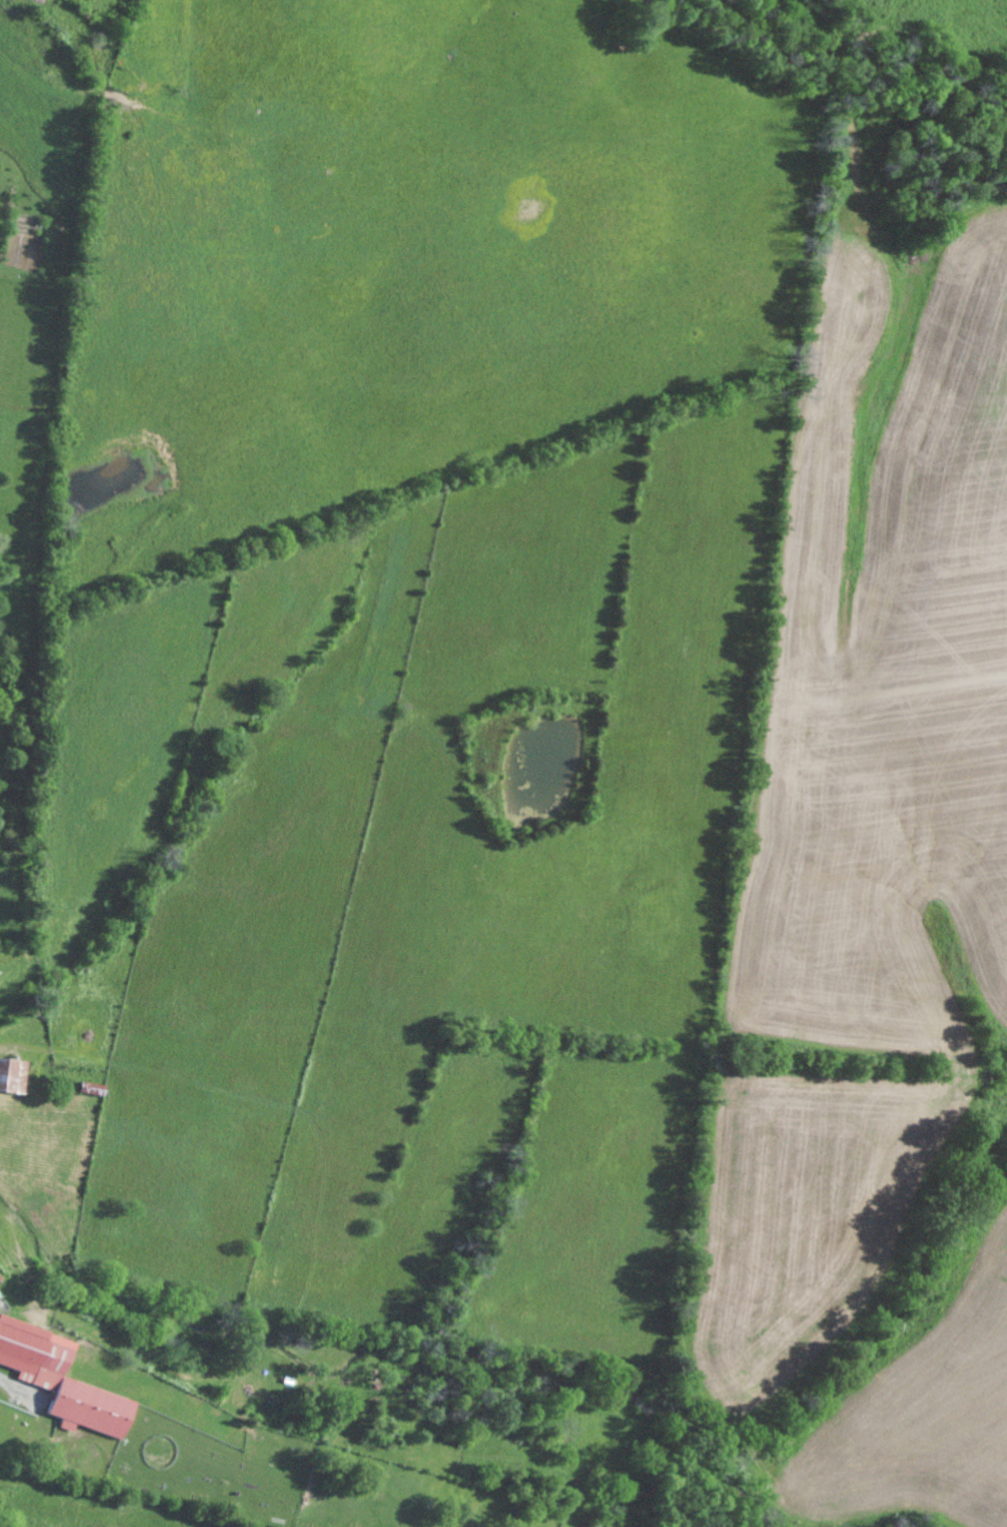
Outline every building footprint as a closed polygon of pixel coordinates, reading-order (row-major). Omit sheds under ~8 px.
[(0,1058),(0,1091),(29,1095),(33,1062),(0,1058)] [(0,1316),(0,1318),(0,1363),(25,1370),(22,1380),(61,1392),(54,1415),(67,1419),(65,1428),(79,1432),(81,1426),(130,1440),(141,1401),(69,1379),(81,1340),(0,1316)]
